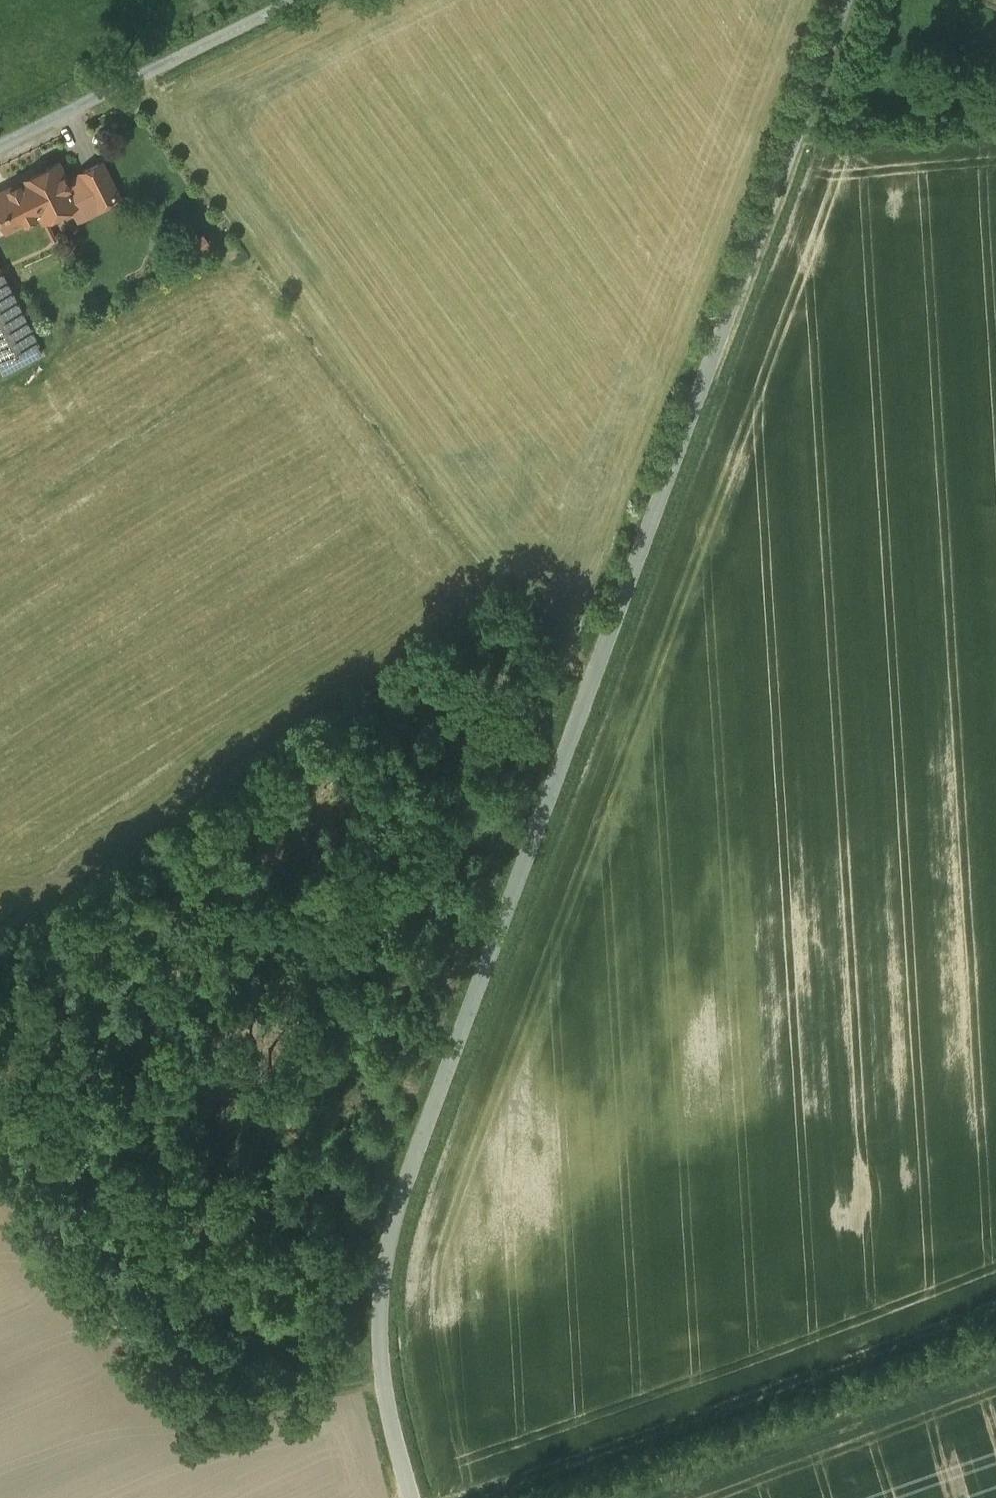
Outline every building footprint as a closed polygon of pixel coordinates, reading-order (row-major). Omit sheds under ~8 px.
[(0,192),(0,217),(1,217),(7,229),(41,212),(44,218),(71,205),(78,201),(77,199),(68,180),(58,161),(25,178),(25,179),(0,192)] [(83,173),(68,180),(77,199),(93,191),(99,203),(117,194),(101,162),(83,171),(83,173)] [(99,203),(93,191),(77,199),(78,201),(71,205),(78,220),(101,208),(99,203)] [(38,341),(0,266),(0,360),(38,341)]
